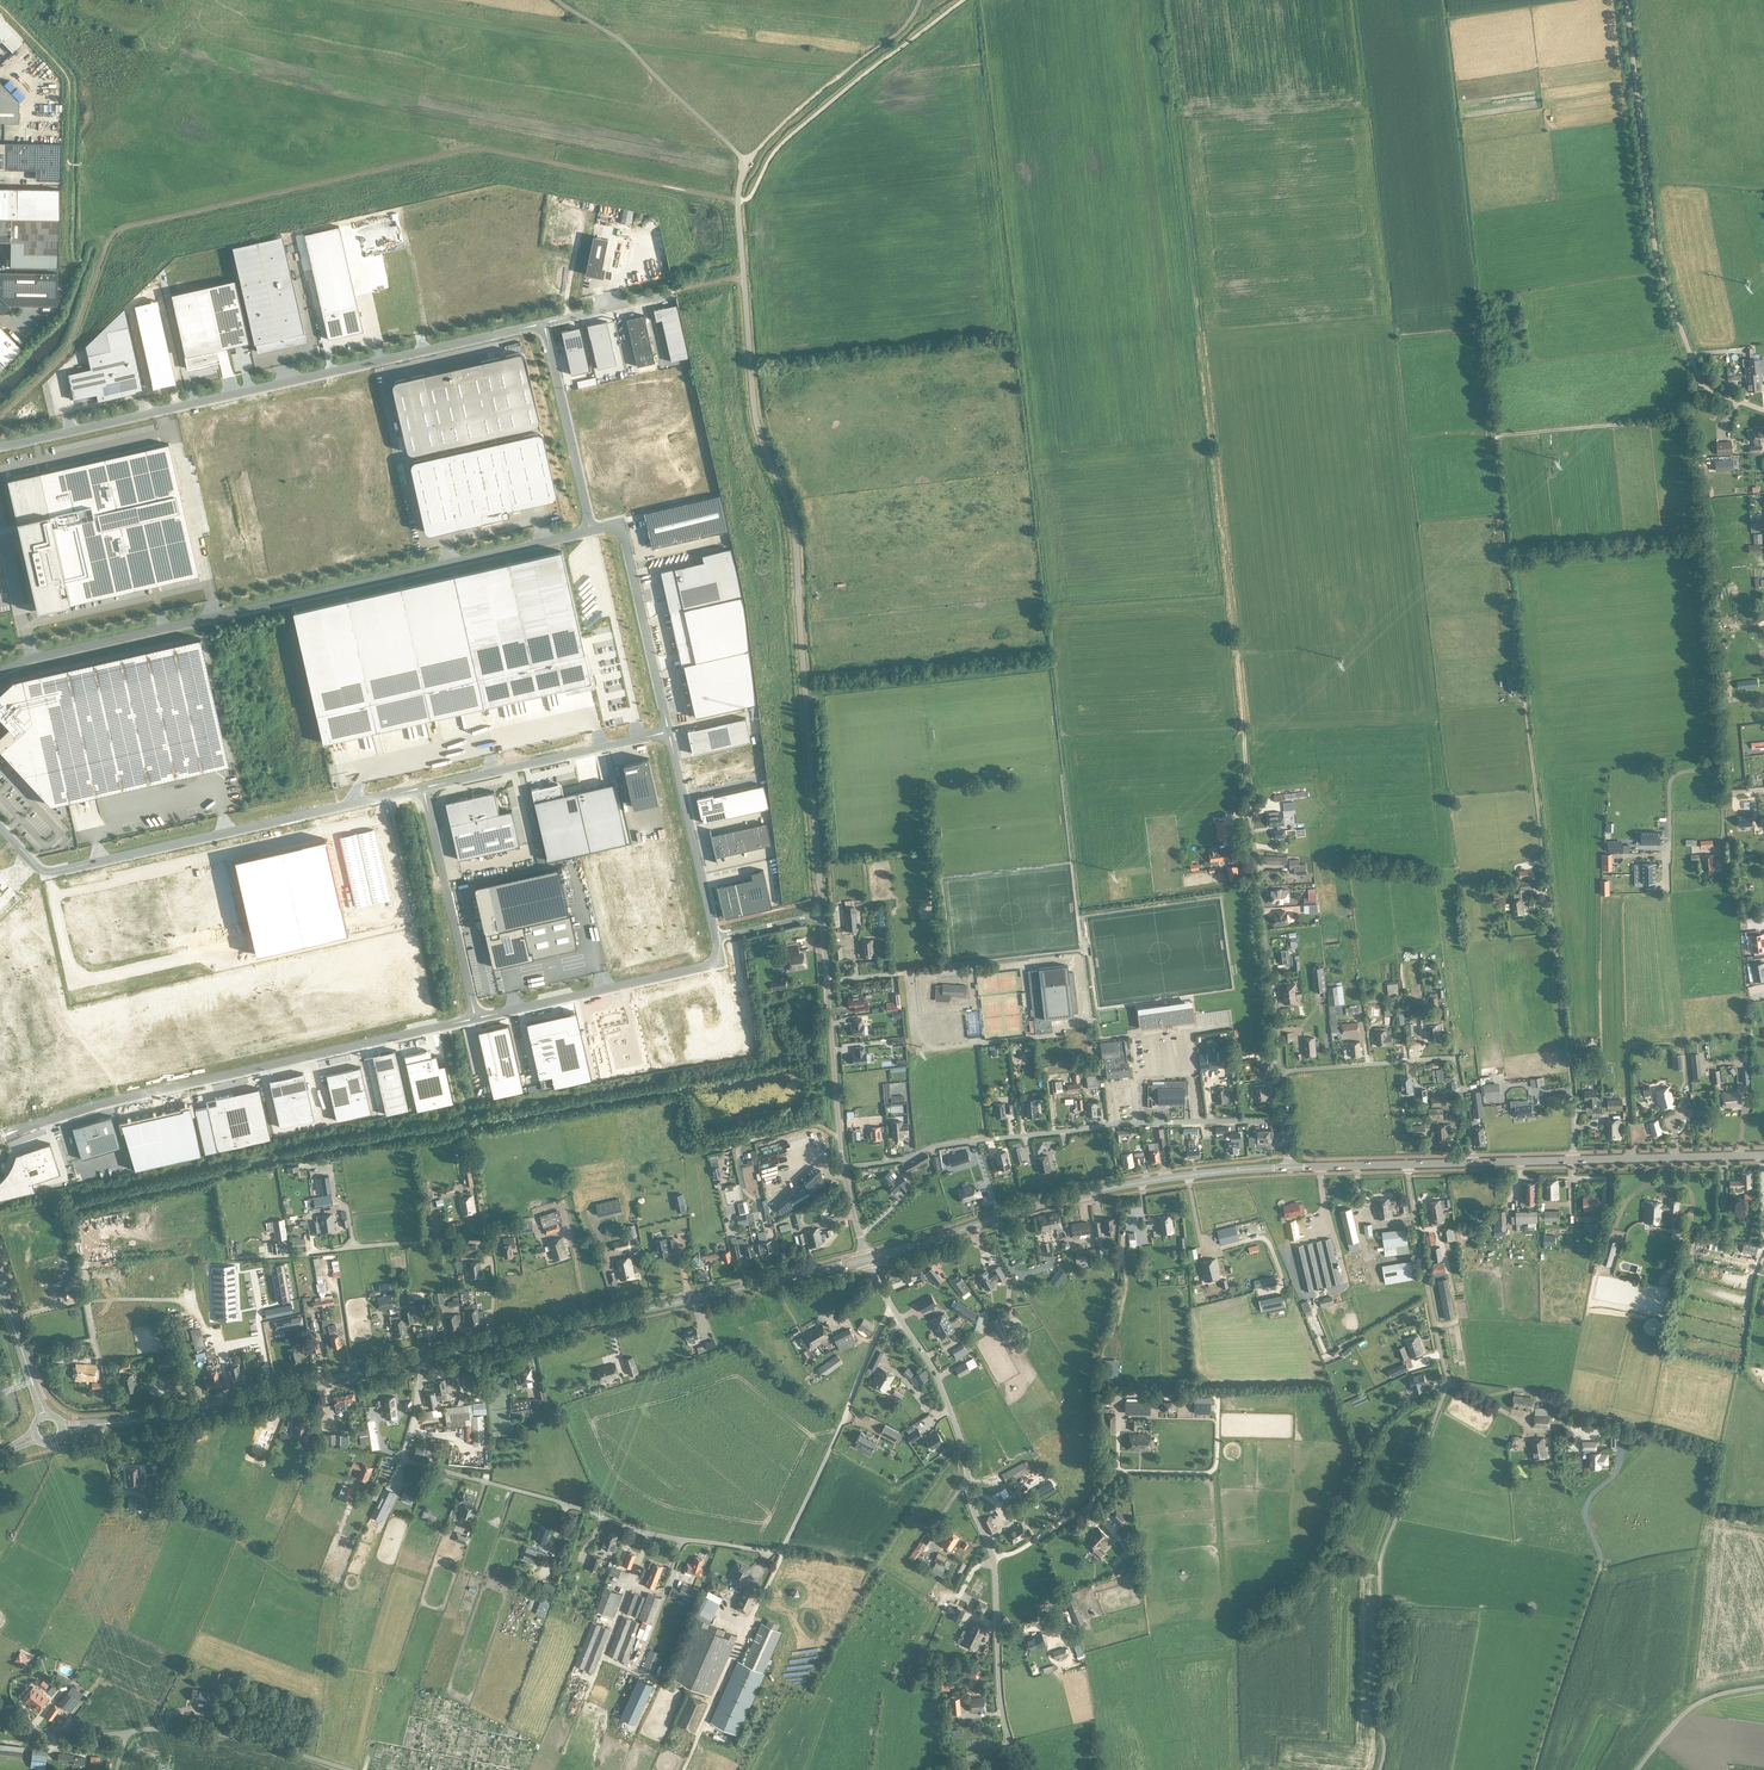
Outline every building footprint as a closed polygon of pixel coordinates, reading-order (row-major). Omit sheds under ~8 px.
[(1,39),(13,52),(12,52),(13,53),(23,43),(23,42),(22,43),(0,20),(0,40),(1,39)] [(19,102),(0,82),(0,123),(19,123),(19,102)] [(25,96),(17,88),(12,93),(20,101),(25,96)] [(62,114),(41,113),(41,135),(61,135),(62,114)] [(42,170),(41,180),(60,181),(61,144),(0,143),(0,169),(42,170)] [(10,242),(10,267),(58,268),(58,255),(59,219),(59,215),(60,187),(0,187),(0,242),(10,242)] [(397,213),(303,234),(327,339),(363,331),(355,296),(413,283),(397,213)] [(281,235),(231,247),(254,344),(255,343),(257,352),(306,340),(281,235)] [(604,269),(602,268),(608,239),(593,236),(585,274),(586,274),(587,273),(590,274),(603,277),(604,269)] [(0,272),(0,311),(3,314),(10,307),(8,305),(57,306),(57,273),(0,272)] [(235,280),(171,294),(188,368),(220,361),(217,349),(249,342),(235,280)] [(134,305),(153,389),(176,383),(157,300),(134,305)] [(689,358),(677,305),(654,310),(657,321),(662,320),(671,361),(689,358)] [(644,315),(626,319),(637,366),(655,362),(644,315)] [(590,338),(591,338),(598,368),(616,364),(609,333),(606,321),(588,325),(590,338)] [(22,349),(0,326),(0,360),(5,366),(22,349)] [(129,326),(106,331),(110,350),(87,355),(90,369),(67,374),(73,400),(96,395),(98,401),(137,392),(136,391),(143,389),(129,326)] [(590,368),(581,327),(562,331),(564,343),(571,372),(590,368)] [(519,353),(518,353),(460,366),(461,369),(427,377),(426,374),(399,380),(398,381),(397,381),(396,382),(396,383),(395,384),(395,385),(395,386),(394,387),(394,388),(394,389),(394,390),(408,449),(408,450),(409,451),(410,452),(411,452),(411,453),(412,453),(413,453),(414,453),(415,453),(535,426),(536,425),(537,425),(538,424),(539,423),(539,422),(539,421),(540,420),(540,419),(526,358),(525,357),(525,356),(524,355),(524,354),(523,354),(522,353),(521,353),(519,353)] [(1754,359),(1755,373),(1760,373),(1763,372),(1763,358),(1760,359),(1754,359)] [(1755,373),(1754,359),(1745,360),(1745,359),(1742,359),(1743,366),(1745,366),(1746,374),(1755,373)] [(397,381),(399,379),(393,373),(391,375),(397,381)] [(1760,373),(1755,373),(1746,374),(1746,382),(1761,381),(1760,373)] [(577,381),(578,388),(598,384),(596,377),(577,381)] [(1762,390),(1761,381),(1746,382),(1747,391),(1762,390)] [(1755,445),(1750,446),(1750,452),(1762,451),(1762,445),(1761,445),(1761,441),(1763,440),(1763,430),(1753,430),(1754,441),(1755,441),(1755,445)] [(556,492),(544,438),(544,437),(543,436),(542,435),(541,434),(540,433),(539,433),(538,433),(537,433),(536,433),(416,460),(416,461),(415,461),(414,462),(413,463),(412,464),(412,465),(412,467),(412,468),(425,525),(425,526),(426,529),(426,530),(427,531),(428,532),(429,532),(430,533),(431,533),(432,533),(433,533),(483,522),(483,521),(509,516),(508,509),(551,499),(552,499),(553,499),(554,498),(555,497),(555,496),(556,496),(556,495),(556,494),(556,493),(556,492)] [(1717,442),(1718,454),(1732,453),(1732,441),(1717,442)] [(44,599),(46,609),(198,575),(168,443),(40,472),(7,480),(9,488),(11,487),(20,531),(30,529),(34,542),(24,545),(29,567),(27,567),(31,582),(32,581),(36,601),(44,599)] [(1734,460),(1716,461),(1717,470),(1734,469),(1734,460)] [(592,482),(598,480),(595,467),(589,468),(592,482)] [(1705,489),(1705,497),(1713,496),(1712,488),(1705,489)] [(657,516),(646,518),(648,530),(650,537),(653,548),(729,531),(721,495),(656,510),(657,516)] [(533,517),(524,521),(526,526),(535,522),(533,517)] [(1762,533),(1753,534),(1754,544),(1762,543),(1762,533)] [(667,600),(670,612),(742,598),(731,548),(702,555),(704,562),(661,571),(667,600)] [(509,563),(456,575),(485,706),(539,694),(565,688),(595,681),(592,669),(589,670),(586,653),(563,551),(509,563)] [(485,706),(456,575),(348,599),(378,730),(485,706)] [(742,598),(670,612),(681,664),(684,664),(696,717),(756,703),(750,649),(745,610),(742,598)] [(378,730),(348,599),(295,611),(324,743),(378,730)] [(200,638),(13,680),(0,692),(0,750),(51,805),(229,764),(200,638)] [(1513,673),(1506,674),(1508,692),(1516,691),(1513,673)] [(746,717),(688,730),(693,754),(751,741),(746,717)] [(758,743),(695,758),(700,782),(750,770),(752,777),(765,774),(758,743)] [(649,758),(624,763),(634,807),(659,801),(649,758)] [(614,782),(600,786),(560,795),(558,783),(532,789),(548,860),(627,842),(614,782)] [(764,785),(698,799),(704,823),(769,808),(764,785)] [(1307,798),(1306,791),(1274,795),(1274,802),(1307,798)] [(489,792),(440,803),(453,861),(514,847),(506,812),(494,814),(489,792)] [(67,813),(65,804),(56,806),(57,811),(60,810),(61,815),(67,813)] [(1743,816),(1738,817),(1739,826),(1752,825),(1751,811),(1743,812),(1743,816)] [(1284,825),(1283,813),(1268,814),(1269,827),(1274,826),(1277,826),(1280,825),(1284,825)] [(766,823),(711,835),(716,856),(771,844),(766,823)] [(1278,830),(1273,831),(1274,838),(1286,837),(1285,830),(1281,830),(1280,825),(1277,826),(1278,830)] [(339,837),(355,907),(390,899),(374,829),(339,837)] [(1642,840),(1642,844),(1646,844),(1660,844),(1660,839),(1660,836),(1657,836),(1657,831),(1642,831),(1642,840)] [(203,941),(209,965),(349,933),(327,839),(188,871),(203,941)] [(1622,840),(1608,841),(1608,852),(1622,851),(1622,840)] [(1211,863),(1231,860),(1229,848),(1218,850),(1217,848),(1209,849),(1211,863)] [(1714,854),(1702,855),(1703,871),(1715,870),(1714,854)] [(1612,869),(1611,855),(1602,855),(1602,869),(1612,869)] [(1266,864),(1287,864),(1288,857),(1266,856),(1266,864)] [(1300,864),(1299,859),(1289,860),(1290,869),(1294,869),(1295,875),(1307,874),(1306,864),(1300,864)] [(1655,873),(1655,863),(1642,864),(1642,865),(1638,865),(1638,870),(1638,871),(1639,873),(1655,873)] [(559,866),(474,886),(493,969),(578,950),(559,866)] [(1237,866),(1228,867),(1229,879),(1239,878),(1237,866)] [(752,878),(718,886),(725,918),(772,907),(763,869),(751,872),(752,878)] [(1656,883),(1655,873),(1639,873),(1639,876),(1638,876),(1638,882),(1643,882),(1643,883),(1656,883)] [(348,878),(341,880),(347,905),(354,904),(348,878)] [(1534,887),(1533,880),(1518,882),(1519,889),(1534,887)] [(1609,894),(1608,881),(1601,881),(1601,894),(1609,894)] [(1289,901),(1288,889),(1282,890),(1282,889),(1276,889),(1276,891),(1271,891),(1272,894),(1271,894),(1271,895),(1271,899),(1272,899),(1273,902),(1289,901)] [(1525,913),(1523,898),(1510,899),(1512,915),(1525,913)] [(846,931),(857,930),(855,906),(844,907),(846,931)] [(1277,915),(1275,915),(1275,917),(1274,919),(1275,921),(1276,922),(1276,925),(1288,923),(1287,914),(1285,914),(1285,910),(1276,911),(1277,915)] [(1745,932),(1746,936),(1747,944),(1751,943),(1763,942),(1763,934),(1760,934),(1759,930),(1745,932)] [(874,939),(860,941),(862,958),(875,957),(874,939)] [(1751,943),(1752,951),(1763,950),(1763,942),(1751,943)] [(781,956),(800,953),(798,946),(780,949),(781,956)] [(842,946),(834,947),(835,959),(843,958),(842,946)] [(1285,950),(1279,951),(1280,964),(1286,963),(1286,966),(1293,965),(1292,955),(1289,955),(1289,950),(1285,950)] [(803,954),(787,956),(790,970),(806,967),(803,954)] [(1751,965),(1751,966),(1752,973),(1763,971),(1763,963),(1752,965),(1751,965)] [(1051,1018),(1055,1018),(1059,1017),(1073,1016),(1073,1014),(1078,1013),(1073,972),(1069,973),(1068,965),(1039,968),(1039,970),(1028,972),(1032,1009),(1031,1009),(1032,1016),(1033,1016),(1035,1034),(1052,1032),(1051,1027),(1052,1027),(1051,1018)] [(1315,968),(1312,968),(1314,988),(1315,992),(1323,991),(1326,991),(1326,988),(1325,983),(1324,967),(1319,967),(1315,968)] [(1752,973),(1754,980),(1754,981),(1763,979),(1763,971),(1752,973)] [(1007,985),(1008,980),(991,977),(990,982),(987,981),(987,986),(990,986),(989,992),(993,993),(994,992),(999,992),(1000,986),(1008,987),(1008,985),(1007,985)] [(1336,1014),(1343,1014),(1342,1004),(1344,1004),(1342,985),(1341,985),(1341,982),(1327,983),(1327,987),(1329,1005),(1330,1020),(1337,1019),(1336,1014)] [(1282,996),(1295,994),(1295,988),(1296,987),(1296,983),(1287,984),(1287,988),(1283,989),(1283,990),(1281,991),(1282,996)] [(943,985),(942,988),(942,996),(950,996),(966,997),(966,985),(943,984),(943,985)] [(950,1002),(950,996),(942,996),(942,988),(943,985),(936,985),(935,1001),(950,1002)] [(1393,1007),(1402,1006),(1401,993),(1397,994),(1397,997),(1383,999),(1385,1016),(1392,1015),(1392,1010),(1393,1010),(1393,1007)] [(1409,997),(1409,999),(1409,1001),(1416,1001),(1418,1001),(1418,998),(1417,993),(1413,993),(1413,996),(1409,997)] [(1437,993),(1430,994),(1431,1008),(1438,1007),(1437,993)] [(848,1001),(847,1001),(848,1005),(849,1005),(849,1008),(855,1007),(855,1012),(859,1011),(869,1010),(867,1001),(863,1002),(863,996),(858,997),(858,994),(852,995),(853,997),(848,998),(848,1001)] [(893,1002),(886,1003),(887,1010),(901,1009),(900,994),(892,994),(893,1002)] [(1295,994),(1282,996),(1282,1001),(1284,1001),(1284,1003),(1289,1002),(1289,1006),(1298,1005),(1298,1001),(1296,1001),(1295,994)] [(1137,1008),(1140,1029),(1167,1025),(1167,1027),(1172,1026),(1172,1024),(1194,1021),(1191,1001),(1184,1002),(1183,1000),(1145,1006),(1145,1007),(1137,1008)] [(598,1081),(650,1069),(636,1005),(596,1014),(604,1045),(590,1048),(598,1081)] [(1346,1015),(1359,1013),(1359,1007),(1356,1007),(1356,1005),(1350,1006),(1350,1007),(1345,1008),(1346,1015)] [(1371,1017),(1379,1017),(1379,1010),(1374,1010),(1374,1009),(1371,1008),(1371,1017)] [(1405,1024),(1404,1013),(1400,1014),(1396,1014),(1397,1025),(1405,1024)] [(592,1079),(581,1030),(569,1033),(565,1018),(534,1026),(536,1035),(530,1037),(542,1090),(592,1079)] [(864,1035),(864,1025),(862,1025),(862,1019),(854,1019),(854,1024),(855,1024),(855,1026),(850,1026),(851,1036),(864,1035)] [(1405,1020),(1407,1035),(1414,1035),(1413,1023),(1411,1024),(1410,1020),(1405,1020)] [(1432,1024),(1434,1040),(1438,1039),(1438,1032),(1440,1032),(1439,1028),(1441,1028),(1441,1024),(1439,1024),(1439,1020),(1432,1020),(1433,1024),(1432,1024)] [(1343,1034),(1359,1033),(1358,1022),(1331,1025),(1332,1035),(1343,1034)] [(509,1025),(479,1032),(494,1098),(524,1091),(509,1025)] [(1391,1030),(1388,1030),(1388,1028),(1375,1029),(1376,1046),(1392,1044),(1391,1030)] [(904,1038),(892,1039),(893,1047),(904,1045),(904,1038)] [(1306,1056),(1316,1055),(1315,1038),(1304,1039),(1306,1056)] [(1117,1061),(1119,1061),(1119,1060),(1126,1059),(1124,1040),(1100,1043),(1102,1061),(1105,1061),(1117,1059),(1117,1061)] [(1350,1043),(1351,1057),(1362,1056),(1360,1042),(1350,1043)] [(867,1063),(866,1053),(864,1054),(864,1047),(856,1048),(856,1052),(857,1052),(857,1054),(852,1054),(853,1064),(867,1063)] [(410,1109),(396,1050),(373,1055),(387,1115),(410,1109)] [(455,1102),(446,1064),(440,1065),(437,1054),(431,1056),(430,1050),(405,1056),(418,1111),(455,1102)] [(1199,1053),(1201,1069),(1225,1067),(1224,1051),(1199,1053)] [(1054,1055),(1056,1066),(1071,1063),(1069,1053),(1054,1055)] [(1690,1053),(1691,1063),(1693,1078),(1701,1077),(1699,1053),(1690,1053)] [(1673,1070),(1683,1069),(1682,1054),(1672,1055),(1673,1070)] [(870,1063),(858,1064),(858,1067),(876,1066),(875,1056),(869,1056),(870,1063)] [(1119,1077),(1117,1061),(1117,1059),(1105,1061),(1107,1078),(1119,1077)] [(1117,1061),(1119,1077),(1130,1076),(1128,1062),(1119,1063),(1119,1061),(1117,1061)] [(1270,1064),(1263,1065),(1264,1078),(1271,1077),(1270,1064)] [(371,1113),(360,1066),(325,1074),(336,1120),(371,1113)] [(1442,1069),(1432,1071),(1434,1082),(1442,1081),(1443,1083),(1449,1082),(1450,1090),(1456,1089),(1454,1081),(1452,1081),(1451,1077),(1444,1078),(1442,1069)] [(1749,1069),(1742,1070),(1743,1083),(1750,1083),(1749,1069)] [(1713,1083),(1721,1083),(1719,1070),(1712,1071),(1713,1083)] [(304,1072),(269,1080),(279,1127),(314,1119),(304,1072)] [(1088,1089),(1097,1088),(1100,1088),(1100,1081),(1103,1081),(1103,1079),(1100,1079),(1099,1077),(1096,1077),(1096,1075),(1086,1076),(1088,1089)] [(1408,1078),(1401,1079),(1402,1089),(1403,1092),(1406,1092),(1412,1091),(1412,1087),(1411,1079),(1411,1077),(1408,1078)] [(1534,1079),(1532,1079),(1533,1087),(1535,1087),(1541,1086),(1540,1077),(1534,1079)] [(1188,1081),(1166,1081),(1166,1084),(1147,1085),(1148,1108),(1170,1107),(1170,1103),(1184,1103),(1184,1094),(1188,1094),(1188,1081)] [(1080,1083),(1067,1084),(1068,1091),(1080,1090),(1080,1083)] [(1266,1084),(1254,1086),(1256,1101),(1268,1099),(1266,1084)] [(1227,1088),(1224,1088),(1224,1085),(1219,1086),(1219,1088),(1216,1089),(1217,1103),(1229,1102),(1227,1088)] [(1485,1095),(1500,1094),(1499,1085),(1484,1086),(1485,1095)] [(888,1086),(887,1094),(893,1094),(900,1095),(901,1086),(897,1086),(896,1090),(893,1090),(893,1087),(888,1086)] [(1669,1087),(1656,1091),(1658,1096),(1657,1097),(1658,1101),(1659,1101),(1661,1109),(1675,1105),(1669,1087)] [(217,1104),(207,1106),(217,1151),(271,1139),(259,1088),(215,1098),(217,1104)] [(1596,1100),(1596,1098),(1596,1090),(1585,1091),(1585,1099),(1589,1099),(1590,1106),(1592,1106),(1592,1111),(1600,1111),(1600,1106),(1601,1106),(1600,1100),(1596,1100)] [(1721,1093),(1722,1107),(1741,1105),(1739,1090),(1721,1093)] [(1654,1091),(1646,1093),(1647,1100),(1650,1099),(1651,1104),(1649,1105),(1650,1110),(1658,1108),(1654,1091)] [(1431,1107),(1447,1106),(1446,1095),(1430,1096),(1431,1107)] [(904,1103),(904,1096),(891,1097),(892,1104),(904,1103)] [(1036,1099),(1025,1100),(1025,1109),(1027,1109),(1027,1117),(1037,1116),(1036,1110),(1038,1110),(1036,1099)] [(1083,1109),(1082,1099),(1074,1100),(1075,1108),(1073,1108),(1074,1113),(1079,1113),(1079,1110),(1083,1109)] [(1622,1099),(1607,1099),(1608,1109),(1623,1108),(1622,1099)] [(1519,1105),(1515,1106),(1517,1117),(1533,1115),(1531,1104),(1528,1104),(1528,1100),(1518,1102),(1519,1105)] [(1086,1114),(1084,1114),(1084,1117),(1095,1116),(1098,1116),(1098,1115),(1101,1115),(1100,1109),(1097,1109),(1097,1107),(1100,1107),(1100,1103),(1099,1103),(1099,1102),(1096,1102),(1095,1102),(1085,1103),(1086,1114)] [(1004,1103),(994,1104),(996,1118),(1005,1117),(1005,1112),(1007,1112),(1007,1113),(1012,1112),(1011,1105),(1007,1105),(1007,1106),(1004,1106),(1004,1103)] [(122,1125),(135,1170),(200,1155),(189,1108),(182,1110),(182,1111),(122,1125)] [(1476,1108),(1473,1109),(1474,1118),(1480,1117),(1480,1121),(1480,1122),(1484,1121),(1483,1108),(1476,1108)] [(72,1126),(71,1127),(71,1128),(74,1137),(74,1138),(74,1139),(75,1139),(81,1159),(121,1147),(112,1115),(104,1117),(104,1118),(98,1119),(90,1121),(88,1121),(88,1122),(76,1125),(76,1126),(72,1127),(72,1126),(72,1127),(72,1126)] [(1606,1138),(1620,1138),(1619,1120),(1605,1120),(1606,1138)] [(1649,1122),(1653,1135),(1661,1133),(1658,1120),(1649,1122)] [(902,1133),(908,1132),(907,1124),(902,1124),(902,1121),(892,1122),(893,1139),(903,1138),(902,1133)] [(1413,1135),(1425,1134),(1425,1125),(1413,1125),(1413,1135)] [(1449,1138),(1452,1138),(1451,1133),(1449,1133),(1448,1125),(1435,1125),(1435,1131),(1432,1131),(1432,1134),(1431,1134),(1432,1143),(1449,1142),(1449,1138)] [(1485,1144),(1483,1130),(1482,1126),(1473,1128),(1476,1146),(1485,1144)] [(881,1139),(880,1131),(884,1131),(884,1127),(880,1127),(870,1127),(871,1140),(881,1139)] [(1270,1146),(1270,1142),(1272,1142),(1271,1137),(1273,1137),(1273,1130),(1260,1130),(1260,1127),(1256,1127),(1256,1130),(1252,1130),(1252,1137),(1249,1137),(1249,1146),(1264,1146),(1270,1146)] [(1157,1129),(1158,1139),(1159,1142),(1148,1144),(1149,1150),(1150,1156),(1151,1161),(1151,1163),(1160,1162),(1158,1150),(1165,1149),(1162,1128),(1157,1129)] [(1121,1141),(1121,1134),(1131,1134),(1131,1130),(1116,1131),(1115,1131),(1116,1142),(1121,1141)] [(1232,1142),(1227,1143),(1228,1148),(1230,1148),(1230,1153),(1238,1152),(1237,1147),(1240,1147),(1239,1142),(1239,1138),(1241,1138),(1241,1134),(1231,1134),(1231,1139),(1232,1139),(1232,1142)] [(1194,1142),(1194,1140),(1189,1140),(1189,1143),(1188,1143),(1189,1148),(1186,1148),(1187,1158),(1200,1156),(1199,1147),(1196,1147),(1195,1142),(1194,1142)] [(460,1142),(453,1144),(454,1154),(462,1152),(460,1142)] [(50,1143),(22,1152),(16,1155),(15,1156),(15,1158),(14,1160),(13,1161),(13,1163),(12,1165),(11,1166),(10,1168),(9,1169),(8,1171),(7,1172),(6,1174),(5,1175),(4,1176),(3,1178),(2,1179),(1,1180),(0,1181),(0,1199),(35,1191),(33,1182),(60,1173),(50,1143)] [(1018,1147),(1012,1149),(1015,1164),(1022,1162),(1018,1147)] [(751,1152),(752,1159),(747,1160),(748,1165),(758,1163),(755,1151),(751,1152)] [(967,1151),(948,1157),(951,1166),(970,1160),(967,1151)] [(1006,1151),(995,1154),(997,1160),(991,1161),(994,1171),(999,1170),(999,1169),(1009,1166),(1006,1151)] [(1143,1152),(1134,1153),(1136,1163),(1140,1162),(1140,1157),(1144,1156),(1143,1152)] [(930,1159),(927,1153),(904,1167),(907,1172),(930,1159)] [(1132,1153),(1121,1155),(1123,1168),(1134,1166),(1132,1153)] [(1051,1170),(1047,1155),(1036,1158),(1040,1173),(1051,1170)] [(722,1176),(718,1161),(710,1163),(714,1178),(722,1176)] [(780,1164),(765,1168),(766,1172),(765,1172),(767,1183),(783,1179),(782,1176),(783,1175),(780,1164)] [(464,1169),(467,1187),(474,1186),(470,1167),(464,1169)] [(781,1213),(825,1189),(821,1168),(805,1183),(805,1184),(778,1208),(781,1213)] [(887,1186),(890,1189),(898,1182),(895,1179),(891,1174),(892,1173),(890,1171),(882,1179),(887,1185),(887,1186)] [(978,1173),(980,1186),(991,1184),(989,1172),(978,1173)] [(1731,1187),(1735,1187),(1735,1190),(1736,1192),(1742,1192),(1743,1190),(1743,1187),(1752,1187),(1752,1173),(1742,1173),(1742,1181),(1730,1181),(1731,1187)] [(901,1174),(896,1178),(895,1179),(898,1182),(890,1189),(894,1194),(900,1189),(902,1193),(909,1187),(906,1184),(908,1182),(901,1174)] [(317,1194),(323,1194),(331,1192),(329,1176),(315,1178),(317,1194)] [(1558,1180),(1543,1181),(1544,1199),(1559,1198),(1558,1180)] [(1536,1183),(1525,1183),(1525,1201),(1529,1201),(1529,1205),(1534,1205),(1534,1201),(1536,1201),(1536,1183)] [(974,1185),(959,1190),(961,1195),(960,1195),(962,1202),(969,1200),(969,1199),(972,1197),(973,1199),(981,1196),(979,1190),(976,1192),(974,1185)] [(445,1195),(455,1192),(453,1186),(443,1189),(445,1195)] [(331,1194),(323,1196),(318,1196),(313,1197),(313,1198),(308,1198),(310,1208),(315,1208),(333,1205),(331,1194)] [(685,1210),(682,1194),(674,1196),(677,1212),(685,1210)] [(476,1212),(475,1209),(473,1196),(460,1199),(463,1215),(476,1212)] [(1598,1197),(1584,1197),(1584,1206),(1584,1211),(1590,1211),(1598,1211),(1598,1197)] [(622,1210),(619,1198),(596,1204),(599,1216),(622,1210)] [(1376,1200),(1378,1219),(1392,1217),(1390,1198),(1376,1200)] [(1446,1208),(1446,1207),(1451,1206),(1450,1199),(1429,1202),(1430,1211),(1437,1209),(1437,1214),(1443,1213),(1443,1208),(1446,1208)] [(1662,1203),(1647,1202),(1647,1208),(1646,1209),(1645,1222),(1661,1223),(1662,1210),(1668,1210),(1668,1212),(1678,1212),(1679,1201),(1669,1200),(1669,1204),(1666,1204),(1665,1205),(1662,1205),(1662,1203)] [(1298,1203),(1285,1206),(1287,1215),(1288,1221),(1285,1222),(1289,1240),(1300,1238),(1298,1228),(1296,1221),(1296,1219),(1292,1220),(1291,1215),(1301,1213),(1299,1203),(1298,1203)] [(1352,1208),(1340,1211),(1350,1252),(1361,1249),(1359,1241),(1352,1208)] [(1519,1208),(1515,1208),(1516,1211),(1516,1223),(1538,1223),(1538,1211),(1519,1211),(1519,1208)] [(796,1229),(802,1228),(797,1209),(791,1211),(796,1229)] [(1437,1209),(1430,1211),(1432,1223),(1445,1221),(1443,1213),(1437,1214),(1437,1209)] [(546,1234),(560,1230),(557,1223),(563,1221),(559,1210),(554,1211),(540,1216),(546,1234)] [(1474,1210),(1474,1220),(1474,1225),(1479,1225),(1479,1220),(1483,1220),(1483,1215),(1481,1215),(1481,1210),(1474,1210)] [(1559,1210),(1544,1211),(1545,1220),(1556,1219),(1556,1220),(1560,1220),(1559,1210)] [(1062,1230),(1061,1227),(1058,1213),(1050,1214),(1051,1222),(1055,1221),(1056,1228),(1057,1231),(1062,1230)] [(334,1231),(334,1226),(337,1226),(336,1223),(333,1223),(332,1214),(319,1216),(320,1221),(312,1222),(314,1232),(321,1231),(322,1233),(334,1231)] [(748,1224),(746,1214),(737,1216),(739,1226),(748,1224)] [(1046,1230),(1056,1228),(1055,1221),(1051,1222),(1050,1214),(1047,1215),(1038,1217),(1042,1235),(1047,1234),(1046,1230)] [(1158,1218),(1160,1234),(1174,1232),(1171,1216),(1158,1218)] [(1115,1225),(1114,1218),(1104,1220),(1105,1225),(1103,1225),(1105,1234),(1114,1233),(1113,1226),(1115,1225)] [(283,1220),(268,1222),(270,1232),(275,1231),(276,1240),(286,1238),(283,1220)] [(518,1233),(534,1231),(532,1220),(517,1223),(518,1233)] [(1100,1221),(1093,1222),(1095,1236),(1102,1235),(1100,1221)] [(1088,1222),(1071,1225),(1073,1236),(1073,1239),(1079,1238),(1079,1235),(1090,1233),(1088,1222)] [(619,1233),(617,1223),(606,1226),(608,1235),(619,1233)] [(781,1232),(791,1229),(789,1223),(779,1226),(781,1232)] [(1299,1224),(1300,1231),(1307,1230),(1306,1223),(1299,1224)] [(1599,1223),(1584,1223),(1584,1230),(1585,1230),(1585,1236),(1597,1235),(1597,1230),(1599,1230),(1599,1223)] [(635,1224),(627,1226),(630,1238),(637,1237),(635,1224)] [(1365,1235),(1373,1234),(1372,1224),(1364,1224),(1365,1235)] [(1221,1245),(1240,1240),(1236,1225),(1217,1230),(1221,1245)] [(1441,1228),(1443,1242),(1454,1240),(1452,1227),(1441,1228)] [(825,1233),(820,1234),(819,1228),(807,1231),(811,1247),(822,1245),(821,1238),(831,1236),(830,1230),(825,1231),(825,1233)] [(1407,1228),(1382,1231),(1384,1248),(1409,1245),(1407,1228)] [(767,1242),(764,1231),(758,1233),(760,1243),(763,1243),(764,1247),(765,1252),(773,1250),(771,1241),(767,1242)] [(1435,1244),(1434,1233),(1426,1234),(1427,1245),(1435,1244)] [(802,1234),(795,1235),(797,1245),(805,1243),(802,1234)] [(1556,1235),(1545,1234),(1544,1244),(1556,1244),(1556,1235)] [(305,1245),(304,1239),(300,1239),(300,1236),(291,1237),(293,1247),(305,1245)] [(739,1249),(745,1247),(747,1256),(754,1254),(752,1245),(748,1246),(747,1240),(743,1241),(743,1238),(736,1239),(736,1236),(731,1237),(735,1258),(740,1257),(739,1249)] [(505,1258),(513,1257),(512,1248),(516,1247),(514,1237),(504,1238),(505,1245),(503,1246),(505,1258)] [(562,1238),(548,1242),(554,1260),(568,1256),(562,1238)] [(675,1247),(674,1238),(665,1240),(665,1238),(656,1240),(659,1256),(669,1254),(667,1249),(675,1247)] [(1341,1283),(1331,1238),(1294,1247),(1305,1291),(1341,1283)] [(614,1251),(631,1247),(629,1239),(612,1243),(614,1251)] [(1602,1249),(1599,1262),(1602,1263),(1611,1266),(1611,1265),(1618,1243),(1608,1240),(1606,1247),(1602,1246),(1602,1249)] [(1691,1267),(1694,1243),(1686,1242),(1683,1266),(1691,1267)] [(279,1252),(278,1243),(270,1244),(272,1253),(279,1252)] [(1758,1247),(1744,1243),(1744,1244),(1741,1243),(1740,1249),(1742,1249),(1742,1252),(1756,1256),(1758,1247)] [(455,1253),(466,1252),(466,1253),(477,1252),(476,1245),(465,1246),(455,1246),(455,1253)] [(1257,1245),(1248,1247),(1250,1253),(1259,1251),(1257,1245)] [(543,1247),(542,1246),(537,1247),(537,1248),(536,1249),(537,1255),(546,1254),(544,1247),(543,1247)] [(720,1258),(719,1255),(722,1254),(724,1262),(732,1260),(729,1250),(726,1251),(725,1246),(717,1248),(718,1253),(704,1256),(694,1259),(696,1268),(708,1265),(707,1262),(720,1258)] [(1442,1260),(1440,1247),(1435,1247),(1435,1246),(1428,1247),(1429,1251),(1432,1251),(1434,1261),(1442,1260)] [(1094,1248),(1086,1250),(1081,1251),(1076,1252),(1077,1259),(1096,1256),(1094,1248)] [(1196,1248),(1188,1249),(1190,1259),(1196,1258),(1198,1257),(1196,1248)] [(319,1257),(314,1258),(320,1295),(326,1294),(325,1291),(327,1291),(325,1281),(323,1282),(319,1257)] [(634,1277),(633,1273),(637,1273),(636,1268),(635,1268),(635,1266),(632,1267),(630,1257),(616,1260),(620,1280),(634,1277)] [(1012,1264),(1014,1267),(1025,1261),(1023,1257),(1012,1264)] [(1200,1262),(1205,1281),(1220,1278),(1215,1258),(1200,1262)] [(1385,1283),(1415,1278),(1411,1260),(1382,1265),(1385,1283)] [(467,1263),(468,1271),(466,1272),(466,1274),(469,1274),(469,1279),(482,1277),(480,1261),(467,1263)] [(1443,1262),(1433,1263),(1434,1266),(1431,1266),(1431,1273),(1432,1273),(1433,1279),(1445,1277),(1443,1262)] [(285,1270),(284,1264),(272,1266),(273,1272),(285,1270)] [(986,1270),(978,1275),(981,1280),(980,1281),(979,1283),(981,1285),(983,1285),(984,1285),(987,1289),(995,1284),(994,1284),(993,1282),(997,1279),(999,1281),(1005,1277),(999,1266),(992,1270),(993,1272),(989,1274),(986,1270)] [(910,1270),(912,1277),(923,1274),(922,1270),(921,1267),(910,1270)] [(936,1286),(943,1281),(932,1267),(925,1272),(936,1286)] [(895,1283),(894,1279),(901,1277),(898,1268),(885,1271),(889,1285),(895,1283)] [(1060,1268),(1050,1280),(1057,1286),(1067,1273),(1060,1268)] [(285,1270),(273,1272),(274,1278),(286,1276),(285,1270)] [(950,1282),(962,1296),(969,1291),(970,1289),(959,1275),(958,1275),(950,1282)] [(287,1282),(286,1276),(274,1278),(275,1284),(287,1282)] [(1275,1276),(1254,1280),(1255,1287),(1277,1282),(1275,1276)] [(1437,1280),(1442,1302),(1445,1319),(1455,1317),(1451,1300),(1447,1278),(1437,1280)] [(275,1284),(276,1290),(288,1288),(287,1282),(275,1284)] [(61,1288),(51,1290),(52,1297),(62,1294),(61,1288)] [(289,1294),(288,1288),(276,1290),(277,1296),(289,1294)] [(445,1302),(442,1292),(433,1294),(435,1304),(445,1302)] [(291,1300),(289,1294),(277,1296),(278,1302),(291,1300)] [(393,1306),(396,1305),(396,1303),(394,1294),(391,1295),(391,1294),(378,1297),(381,1310),(394,1307),(393,1306)] [(322,1306),(334,1303),(333,1298),(332,1295),(324,1296),(320,1297),(321,1301),(322,1306)] [(936,1305),(931,1295),(917,1303),(922,1312),(936,1305)] [(1320,1300),(1322,1308),(1335,1304),(1332,1295),(1323,1298),(1323,1299),(1320,1300)] [(459,1296),(453,1298),(453,1300),(448,1302),(449,1308),(461,1305),(459,1296)] [(960,1314),(965,1306),(957,1301),(952,1309),(960,1314)] [(291,1304),(264,1310),(266,1318),(293,1313),(291,1304)] [(1307,1316),(1314,1313),(1309,1304),(1303,1307),(1307,1316)] [(965,1306),(960,1314),(968,1319),(970,1315),(974,1317),(977,1314),(965,1306)] [(478,1308),(473,1309),(475,1316),(472,1317),(472,1319),(476,1318),(477,1324),(481,1323),(480,1319),(484,1318),(484,1319),(487,1318),(486,1313),(485,1313),(484,1311),(479,1312),(478,1308)] [(405,1322),(407,1321),(407,1322),(414,1320),(412,1309),(404,1311),(406,1317),(405,1319),(404,1318),(399,1320),(403,1336),(408,1334),(405,1322)] [(475,1316),(473,1309),(466,1311),(469,1326),(477,1324),(476,1318),(472,1319),(472,1317),(475,1316)] [(460,1328),(458,1321),(459,1321),(459,1318),(461,1318),(460,1313),(457,1314),(446,1317),(449,1331),(460,1328)] [(936,1330),(950,1322),(945,1313),(931,1321),(936,1330)] [(301,1316),(274,1321),(275,1329),(302,1323),(301,1316)] [(399,1320),(399,1316),(391,1317),(391,1316),(388,1317),(389,1323),(392,1322),(395,1337),(403,1336),(399,1320)] [(1011,1337),(1002,1321),(1000,1317),(993,1320),(1005,1341),(1011,1337)] [(875,1326),(864,1319),(858,1328),(870,1335),(875,1326)] [(981,1319),(976,1332),(983,1335),(988,1322),(981,1319)] [(176,1324),(177,1330),(189,1328),(188,1321),(176,1324)] [(950,1322),(936,1330),(941,1338),(955,1331),(950,1322)] [(971,1323),(966,1333),(973,1337),(979,1327),(971,1323)] [(338,1336),(334,1337),(333,1331),(336,1330),(335,1324),(328,1326),(330,1337),(332,1347),(340,1346),(338,1336)] [(822,1324),(804,1335),(811,1349),(828,1337),(822,1324)] [(205,1348),(200,1328),(190,1330),(195,1350),(205,1348)] [(695,1342),(695,1339),(699,1339),(698,1336),(698,1334),(699,1333),(698,1330),(697,1330),(696,1328),(685,1331),(685,1332),(684,1333),(685,1336),(686,1336),(687,1341),(691,1340),(692,1342),(695,1342)] [(839,1348),(855,1340),(849,1328),(833,1336),(839,1348)] [(317,1336),(309,1337),(312,1352),(320,1351),(317,1336)] [(1418,1336),(1405,1341),(1407,1346),(1408,1345),(1410,1349),(1408,1350),(1411,1357),(1424,1353),(1418,1336)] [(227,1344),(229,1356),(244,1354),(243,1350),(248,1349),(247,1341),(227,1344)] [(714,1341),(705,1344),(707,1350),(716,1346),(714,1341)] [(705,1344),(697,1347),(699,1354),(708,1351),(707,1350),(705,1344)] [(963,1345),(952,1351),(957,1359),(967,1353),(963,1345)] [(213,1348),(209,1349),(208,1347),(205,1348),(207,1359),(215,1357),(218,1365),(213,1348)] [(290,1364),(301,1361),(298,1348),(287,1350),(290,1364)] [(809,1348),(802,1353),(806,1359),(805,1360),(807,1363),(811,1360),(810,1359),(815,1357),(809,1348)] [(868,1367),(875,1370),(884,1353),(877,1349),(868,1367)] [(1408,1357),(1406,1351),(1399,1353),(1402,1359),(1408,1357)] [(208,1364),(205,1352),(195,1354),(197,1360),(202,1359),(203,1365),(208,1364)] [(817,1369),(823,1377),(843,1363),(837,1355),(817,1369)] [(630,1375),(638,1372),(633,1357),(625,1360),(630,1375)] [(1118,1360),(1104,1359),(1103,1377),(1118,1377),(1118,1360)] [(118,1364),(119,1370),(131,1367),(129,1360),(124,1361),(125,1362),(118,1364)] [(158,1364),(160,1374),(178,1370),(177,1361),(158,1364)] [(1428,1365),(1430,1371),(1437,1368),(1435,1362),(1428,1365)] [(75,1380),(96,1381),(97,1365),(76,1363),(75,1380)] [(614,1363),(597,1369),(601,1382),(606,1380),(607,1382),(612,1380),(612,1378),(618,1376),(614,1363)] [(966,1363),(955,1368),(960,1377),(970,1371),(969,1368),(966,1363)] [(1408,1369),(1406,1363),(1389,1370),(1392,1377),(1408,1369)] [(215,1382),(217,1388),(221,1386),(219,1378),(217,1369),(215,1370),(213,1364),(210,1364),(211,1369),(213,1376),(213,1377),(214,1377),(215,1382)] [(240,1370),(241,1372),(240,1372),(238,1365),(235,1366),(235,1364),(230,1365),(231,1367),(228,1368),(230,1375),(228,1375),(230,1384),(244,1380),(244,1379),(248,1378),(245,1369),(240,1370)] [(531,1381),(531,1380),(534,1379),(531,1368),(530,1368),(530,1366),(525,1367),(526,1369),(519,1371),(520,1371),(517,1372),(518,1377),(521,1376),(523,1386),(528,1385),(530,1387),(533,1386),(532,1381),(531,1381)] [(902,1372),(908,1378),(913,1374),(908,1368),(902,1372)] [(213,1376),(211,1369),(208,1370),(209,1375),(204,1376),(206,1382),(205,1382),(207,1390),(217,1388),(215,1382),(214,1377),(213,1377),(213,1376)] [(885,1392),(890,1383),(894,1376),(881,1369),(877,1376),(876,1376),(871,1384),(885,1392)] [(925,1369),(915,1376),(920,1384),(930,1377),(925,1369)] [(972,1375),(970,1371),(961,1378),(963,1381),(972,1375)] [(1422,1383),(1426,1382),(1423,1373),(1409,1377),(1412,1386),(1414,1386),(1415,1392),(1424,1390),(1422,1383)] [(121,1377),(125,1393),(136,1391),(132,1375),(121,1377)] [(445,1380),(434,1382),(436,1392),(426,1394),(429,1408),(438,1406),(437,1401),(448,1398),(447,1393),(448,1393),(445,1380)] [(591,1394),(602,1391),(600,1386),(590,1389),(591,1394)] [(549,1406),(545,1389),(543,1390),(543,1389),(537,1390),(539,1399),(537,1399),(540,1408),(549,1406)] [(901,1400),(903,1396),(895,1391),(892,1395),(901,1400)] [(354,1393),(344,1395),(345,1404),(355,1402),(354,1393)] [(523,1410),(529,1409),(527,1398),(516,1400),(515,1393),(510,1394),(511,1401),(510,1401),(513,1419),(524,1417),(523,1410)] [(347,1409),(345,1404),(344,1395),(333,1397),(336,1412),(347,1409)] [(399,1401),(396,1401),(395,1397),(384,1398),(386,1414),(397,1412),(396,1406),(399,1406),(399,1401)] [(1534,1399),(1514,1397),(1512,1407),(1533,1410),(1534,1399)] [(529,1399),(531,1412),(538,1411),(536,1398),(529,1399)] [(1150,1402),(1125,1401),(1125,1412),(1150,1413),(1150,1402)] [(474,1414),(487,1414),(486,1402),(473,1403),(474,1414)] [(1175,1402),(1160,1402),(1160,1410),(1175,1410),(1175,1402)] [(1211,1413),(1211,1403),(1194,1403),(1194,1413),(1211,1413)] [(1348,1407),(1351,1412),(1357,1408),(1354,1403),(1348,1407)] [(465,1405),(445,1407),(447,1427),(470,1424),(470,1423),(471,1423),(469,1412),(468,1412),(468,1408),(465,1408),(465,1405)] [(546,1418),(542,1418),(541,1414),(534,1415),(535,1420),(539,1420),(540,1424),(544,1424),(544,1421),(546,1421),(546,1418)] [(1115,1415),(1106,1414),(1105,1434),(1114,1434),(1115,1415)] [(483,1415),(472,1416),(474,1446),(485,1446),(483,1415)] [(1534,1415),(1533,1427),(1550,1428),(1550,1415),(1534,1415)] [(295,1419),(294,1434),(305,1435),(307,1420),(295,1419)] [(463,1426),(464,1440),(472,1440),(472,1425),(463,1426)] [(900,1433),(885,1425),(880,1433),(895,1441),(900,1433)] [(913,1426),(907,1430),(909,1434),(907,1436),(911,1442),(922,1435),(918,1429),(916,1430),(913,1426)] [(268,1446),(273,1433),(262,1428),(256,1442),(257,1442),(257,1443),(256,1443),(254,1448),(263,1452),(265,1447),(264,1446),(264,1445),(265,1445),(268,1446)] [(1370,1428),(1361,1437),(1366,1442),(1375,1432),(1370,1428)] [(366,1429),(359,1430),(361,1445),(369,1444),(366,1429)] [(871,1451),(877,1440),(861,1432),(855,1442),(857,1443),(855,1447),(864,1451),(865,1447),(871,1451)] [(938,1432),(925,1440),(931,1449),(943,1441),(938,1432)] [(335,1446),(348,1447),(348,1434),(322,1433),(322,1444),(335,1445),(335,1446)] [(1130,1450),(1150,1450),(1150,1435),(1130,1434),(1130,1450)] [(1531,1452),(1532,1459),(1548,1457),(1547,1450),(1548,1448),(1548,1446),(1547,1446),(1545,1445),(1544,1438),(1530,1440),(1532,1449),(1530,1450),(1531,1452)] [(306,1442),(298,1442),(297,1453),(305,1454),(306,1442)] [(1583,1442),(1583,1449),(1591,1449),(1591,1453),(1590,1453),(1590,1459),(1588,1459),(1588,1463),(1590,1463),(1590,1468),(1591,1468),(1591,1469),(1596,1469),(1596,1468),(1600,1468),(1600,1464),(1608,1464),(1608,1455),(1600,1455),(1600,1453),(1595,1453),(1595,1449),(1596,1449),(1596,1442),(1583,1442)] [(428,1447),(416,1446),(415,1454),(427,1455),(428,1447)] [(1558,1454),(1559,1463),(1568,1463),(1568,1454),(1558,1454)] [(363,1463),(362,1466),(353,1462),(351,1467),(360,1471),(357,1478),(367,1482),(373,1467),(363,1463)] [(1029,1473),(1023,1462),(1002,1474),(1007,1483),(1023,1474),(1024,1476),(1029,1473)] [(140,1485),(140,1480),(144,1479),(144,1474),(139,1475),(139,1467),(126,1468),(128,1486),(140,1485)] [(281,1488),(282,1478),(286,1478),(287,1471),(282,1471),(276,1471),(276,1473),(274,1473),(274,1475),(273,1479),(273,1487),(273,1491),(281,1491),(281,1488)] [(436,1479),(441,1480),(441,1481),(452,1484),(454,1480),(442,1476),(442,1475),(437,1473),(436,1479)] [(157,1493),(155,1478),(148,1478),(149,1493),(157,1493)] [(246,1479),(243,1487),(255,1492),(259,1484),(256,1482),(253,1480),(253,1481),(246,1479)] [(337,1494),(352,1501),(356,1490),(341,1483),(337,1494)] [(376,1500),(383,1486),(376,1483),(372,1491),(373,1492),(372,1493),(371,1493),(369,1496),(376,1500)] [(416,1501),(420,1491),(407,1486),(403,1496),(416,1501)] [(381,1521),(395,1492),(385,1488),(371,1516),(381,1521)] [(1001,1496),(1006,1493),(1003,1488),(998,1491),(1001,1496)] [(462,1501),(466,1503),(465,1506),(464,1506),(460,1516),(470,1520),(474,1509),(471,1508),(472,1505),(473,1505),(476,1497),(465,1493),(462,1501)] [(1024,1499),(1019,1501),(1022,1505),(1035,1499),(1032,1493),(1023,1497),(1024,1499)] [(402,1497),(399,1508),(408,1510),(411,1499),(402,1497)] [(1015,1501),(1007,1507),(1010,1513),(1019,1507),(1015,1501)] [(161,1508),(170,1513),(173,1507),(164,1503),(161,1508)] [(991,1514),(995,1509),(992,1504),(986,1506),(986,1512),(991,1514)] [(1116,1508),(1109,1515),(1121,1527),(1128,1520),(1116,1508)] [(438,1514),(425,1509),(424,1511),(424,1512),(421,1517),(435,1522),(438,1514)] [(989,1516),(982,1519),(990,1535),(991,1535),(997,1532),(991,1520),(993,1519),(991,1516),(989,1517),(989,1516)] [(216,1524),(204,1520),(202,1525),(214,1529),(216,1524)] [(1015,1544),(1028,1534),(1027,1532),(1021,1523),(1007,1533),(1015,1544)] [(548,1534),(550,1528),(541,1525),(536,1540),(545,1543),(547,1537),(548,1534)] [(1086,1541),(1092,1547),(1090,1549),(1101,1559),(1106,1554),(1099,1548),(1109,1538),(1098,1528),(1086,1541)] [(927,1531),(920,1541),(922,1543),(924,1541),(928,1544),(935,1534),(930,1531),(929,1533),(927,1531)] [(949,1554),(951,1551),(959,1538),(949,1531),(941,1544),(948,1549),(946,1552),(949,1554)] [(454,1540),(468,1545),(471,1537),(467,1535),(466,1536),(460,1534),(460,1533),(456,1532),(454,1540)] [(614,1535),(614,1534),(612,1533),(611,1534),(609,1534),(606,1542),(604,1541),(602,1547),(613,1551),(615,1545),(613,1545),(616,1536),(614,1535)] [(523,1560),(539,1565),(544,1552),(527,1547),(523,1560)] [(920,1552),(915,1549),(909,1558),(914,1561),(920,1552)] [(634,1555),(634,1554),(631,1552),(630,1553),(629,1553),(624,1566),(624,1567),(626,1568),(626,1566),(631,1568),(635,1555),(634,1555)] [(935,1558),(943,1563),(946,1558),(938,1553),(935,1558)] [(597,1572),(601,1558),(593,1555),(589,1569),(597,1572)] [(702,1559),(702,1558),(702,1557),(698,1556),(698,1557),(697,1558),(696,1557),(693,1565),(687,1563),(685,1571),(700,1576),(702,1569),(700,1568),(703,1560),(702,1559)] [(760,1565),(767,1570),(771,1564),(764,1559),(760,1565)] [(949,1569),(948,1568),(951,1562),(947,1559),(943,1565),(937,1561),(931,1570),(943,1578),(949,1569)] [(750,1568),(737,1561),(734,1567),(737,1569),(733,1578),(743,1583),(744,1579),(746,1580),(747,1576),(746,1576),(750,1568)] [(651,1569),(645,1584),(645,1585),(655,1589),(661,1573),(664,1575),(667,1568),(651,1562),(649,1568),(651,1569)] [(966,1565),(963,1563),(957,1572),(961,1574),(966,1565)] [(1122,1564),(1114,1572),(1119,1577),(1127,1568),(1122,1564)] [(618,1577),(621,1570),(613,1566),(610,1574),(618,1577)] [(711,1578),(706,1588),(723,1597),(728,1586),(711,1578)] [(584,1585),(602,1592),(604,1586),(586,1579),(584,1585)] [(556,1586),(551,1584),(545,1581),(542,1588),(554,1592),(556,1586)] [(683,1583),(680,1590),(672,1587),(668,1596),(692,1605),(699,1589),(683,1583)] [(746,1587),(736,1608),(746,1613),(757,1592),(746,1587)] [(614,1618),(623,1595),(605,1588),(596,1610),(614,1618)] [(710,1623),(722,1597),(707,1590),(694,1616),(697,1618),(710,1623)] [(629,1614),(639,1594),(630,1591),(623,1611),(629,1614)] [(639,1594),(629,1614),(653,1623),(662,1598),(648,1592),(646,1597),(639,1594)] [(1074,1597),(1066,1601),(1076,1626),(1084,1622),(1074,1597)] [(965,1610),(957,1606),(956,1610),(949,1606),(946,1611),(947,1612),(953,1614),(951,1617),(959,1621),(965,1610)] [(1047,1618),(1051,1629),(1070,1623),(1066,1612),(1047,1618)] [(627,1662),(641,1622),(622,1615),(608,1655),(627,1662)] [(671,1677),(711,1695),(737,1636),(697,1618),(671,1677)] [(646,1639),(653,1623),(643,1619),(637,1636),(646,1639)] [(782,1631),(778,1629),(780,1624),(768,1619),(766,1624),(762,1622),(743,1663),(764,1672),(782,1631)] [(963,1632),(961,1636),(964,1638),(961,1643),(961,1644),(966,1646),(975,1651),(976,1650),(977,1650),(979,1646),(977,1646),(987,1628),(980,1624),(973,1621),(966,1633),(963,1632)] [(611,1629),(592,1622),(575,1665),(593,1673),(611,1629)] [(1033,1636),(1025,1639),(1028,1652),(1029,1651),(1045,1646),(1041,1634),(1033,1636)] [(918,1650),(924,1652),(927,1647),(921,1644),(918,1650)] [(1055,1659),(1067,1655),(1064,1647),(1052,1651),(1055,1659)] [(654,1671),(661,1654),(650,1649),(643,1667),(654,1671)] [(23,1658),(18,1655),(14,1661),(19,1664),(23,1658)] [(738,1664),(711,1723),(736,1734),(762,1675),(738,1664)] [(1043,1669),(1044,1674),(1056,1670),(1054,1665),(1043,1669)] [(969,1676),(977,1679),(981,1671),(970,1667),(967,1673),(970,1674),(969,1676)] [(72,1680),(58,1672),(55,1677),(69,1685),(72,1680)] [(226,1675),(224,1683),(231,1685),(233,1677),(226,1675)] [(639,1677),(623,1712),(615,1708),(613,1713),(621,1717),(620,1717),(636,1724),(654,1684),(639,1677)] [(971,1685),(966,1686),(966,1689),(967,1689),(968,1693),(972,1693),(972,1695),(976,1694),(976,1692),(980,1692),(980,1688),(971,1688),(971,1685)] [(38,1710),(43,1705),(48,1699),(33,1687),(23,1699),(38,1710)] [(205,1703),(207,1692),(193,1689),(190,1700),(205,1703)] [(67,1691),(58,1703),(69,1712),(78,1700),(67,1691)] [(707,1703),(688,1695),(676,1722),(694,1731),(707,1703)] [(961,1713),(960,1698),(951,1699),(952,1714),(961,1713)] [(970,1711),(986,1710),(984,1698),(969,1699),(970,1711)] [(49,1711),(55,1716),(60,1709),(54,1705),(49,1711)] [(212,1708),(203,1706),(201,1713),(211,1716),(212,1708)] [(59,1710),(51,1721),(53,1723),(61,1712),(59,1710)] [(55,1716),(49,1711),(46,1716),(51,1720),(55,1716)] [(47,1750),(33,1748),(30,1768),(44,1769),(47,1750)] [(22,1758),(22,1752),(0,1749),(0,1756),(22,1758)] [(74,1755),(58,1753),(58,1761),(73,1762),(73,1765),(83,1766),(84,1757),(74,1756),(74,1755)]
